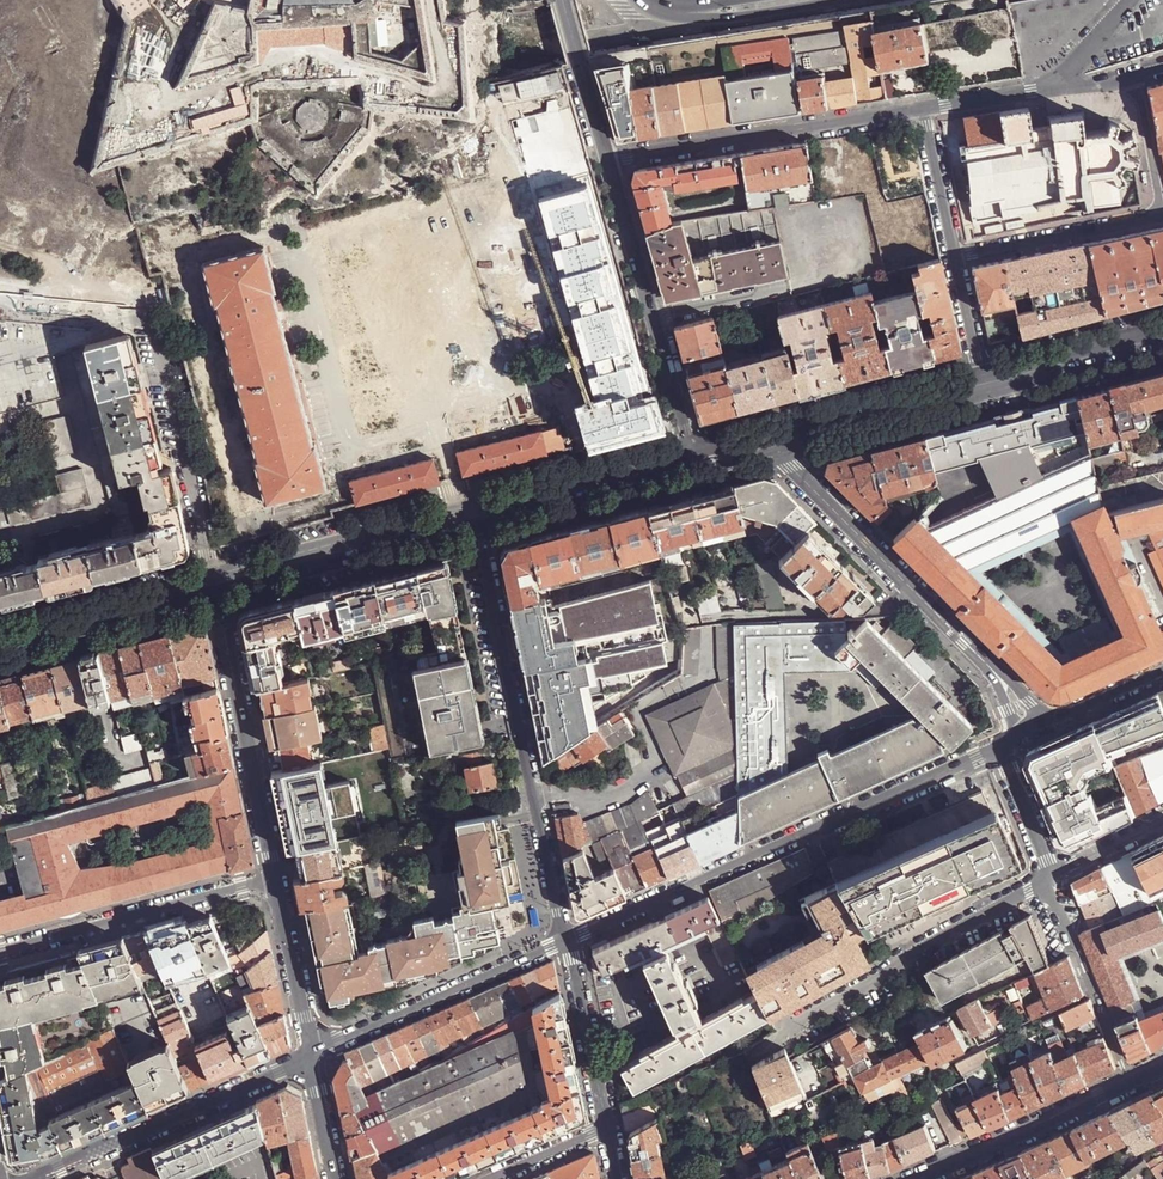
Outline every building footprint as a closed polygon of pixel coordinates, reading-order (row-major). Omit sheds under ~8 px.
[(391,10),(393,1),(385,0),(383,0),(382,8),(391,10)] [(402,3),(401,11),(407,13),(412,42),(410,43),(413,46),(419,41),(413,5),(402,3)] [(403,58),(408,51),(402,43),(399,47),(380,42),(378,15),(375,18),(370,18),(371,49),(403,58)] [(876,101),(887,99),(882,72),(875,33),(873,21),(847,24),(847,29),(852,63),(854,72),(859,104),(876,101)] [(923,23),(875,33),(882,72),(930,63),(928,52),(928,50),(923,23)] [(260,30),(261,55),(292,53),(290,28),(260,30)] [(847,29),(794,37),(795,42),(799,70),(800,70),(852,63),(847,29)] [(790,37),(723,48),(728,81),(796,70),(796,71),(799,70),(795,42),(791,43),(790,37)] [(604,67),(601,70),(611,105),(636,102),(635,89),(630,62),(604,67)] [(775,117),(803,112),(796,71),(796,70),(728,81),(735,123),(775,117)] [(825,76),(830,108),(845,106),(859,104),(854,72),(825,76)] [(727,74),(655,85),(664,134),(735,123),(728,81),(727,74)] [(802,79),(807,112),(821,110),(830,108),(825,76),(802,79)] [(1147,86),(1147,88),(1155,132),(1162,130),(1162,82),(1154,85),(1147,86)] [(651,137),(664,134),(655,85),(635,89),(636,102),(642,138),(651,137)] [(589,157),(569,89),(536,99),(556,166),(589,157)] [(636,102),(611,105),(620,135),(627,140),(634,139),(642,138),(636,102)] [(1040,205),(1080,196),(1084,215),(1093,214),(1092,209),(1120,204),(1116,185),(1124,181),(1121,170),(1123,166),(1135,169),(1137,169),(1140,157),(1128,154),(1127,148),(1139,143),(1139,142),(1132,130),(1120,136),(1118,133),(1122,121),(1107,117),(1103,128),(1086,131),(1084,111),(1046,116),(1047,125),(1032,128),(1028,107),(963,117),(967,145),(964,145),(966,160),(966,164),(968,184),(968,188),(970,202),(968,202),(972,223),(1041,209),(1040,205)] [(769,148),(740,153),(741,161),(746,189),(813,179),(807,142),(786,145),(769,148)] [(644,219),(668,210),(660,185),(673,182),(674,187),(737,177),(735,162),(741,161),(740,153),(720,156),(691,161),(661,165),(639,169),(634,185),(644,219)] [(813,179),(746,189),(749,210),(773,207),(816,199),(813,179)] [(590,187),(537,202),(548,241),(557,238),(561,251),(552,253),(558,272),(564,270),(566,278),(561,279),(570,310),(577,308),(580,317),(570,320),(584,368),(595,365),(599,379),(593,381),(600,405),(577,412),(587,446),(659,425),(590,187)] [(749,210),(682,221),(692,258),(781,240),(773,207),(749,210)] [(668,210),(644,219),(648,231),(648,232),(672,223),(668,210)] [(303,212),(271,220),(273,229),(305,221),(303,212)] [(535,215),(491,225),(518,340),(562,330),(535,215)] [(665,293),(666,298),(668,298),(788,272),(781,240),(692,258),(682,221),(672,223),(648,232),(665,293)] [(149,244),(158,242),(155,233),(152,224),(136,228),(142,247),(149,244)] [(1088,242),(1106,314),(1120,310),(1155,301),(1162,299),(1162,226),(1144,230),(1088,242)] [(1106,314),(1088,242),(1021,256),(1022,262),(1016,263),(1015,257),(1005,259),(1017,314),(1023,336),(1037,332),(1085,320),(1106,314)] [(262,245),(201,262),(213,306),(216,306),(230,353),(229,354),(244,407),(244,408),(258,456),(255,457),(266,502),(327,485),(315,441),(312,442),(299,393),(299,392),(285,338),(284,338),(271,290),(274,289),(262,245)] [(946,286),(940,259),(919,264),(921,271),(913,273),(917,289),(925,320),(952,313),(946,286)] [(991,262),(972,266),(982,310),(997,307),(999,318),(1017,314),(1005,259),(991,262)] [(925,361),(935,358),(925,320),(917,289),(874,301),(891,370),(925,361)] [(825,304),(845,382),(870,375),(891,370),(874,301),(871,292),(825,304)] [(824,387),(845,382),(825,304),(779,316),(785,340),(791,338),(798,367),(793,369),(799,394),(824,387)] [(925,320),(935,358),(950,355),(961,352),(952,313),(925,320)] [(675,327),(684,358),(722,348),(713,318),(675,327)] [(87,327),(0,319),(0,322),(67,328),(87,330),(87,327)] [(67,328),(0,322),(0,340),(65,346),(67,328)] [(72,348),(91,343),(87,330),(67,328),(65,346),(72,348)] [(127,334),(91,343),(91,346),(104,392),(126,479),(128,488),(109,493),(115,516),(132,512),(133,511),(151,506),(151,507),(180,500),(172,468),(162,470),(127,334)] [(65,346),(0,340),(0,360),(3,359),(3,362),(12,360),(12,363),(21,361),(22,363),(31,362),(33,367),(47,363),(47,365),(56,363),(57,354),(63,352),(72,348),(65,346)] [(125,480),(126,479),(104,392),(91,346),(87,348),(120,480),(125,480)] [(107,484),(120,480),(87,348),(73,351),(107,484)] [(722,348),(684,358),(688,375),(726,365),(722,348)] [(789,397),(799,394),(793,369),(787,349),(762,355),(775,401),(789,397)] [(759,405),(775,401),(762,355),(726,365),(739,410),(759,405)] [(3,359),(0,360),(0,387),(6,412),(15,410),(3,362),(3,359)] [(12,363),(12,360),(3,362),(15,410),(24,408),(18,386),(12,363)] [(22,363),(21,361),(12,363),(18,386),(27,384),(22,363)] [(33,367),(31,362),(22,363),(27,384),(27,385),(36,383),(33,367)] [(47,365),(47,363),(33,367),(36,383),(37,385),(51,381),(47,365)] [(61,381),(56,363),(47,365),(51,381),(52,383),(61,381)] [(726,365),(688,375),(701,420),(720,415),(739,410),(726,365)] [(1137,381),(1109,388),(1119,432),(1120,435),(1129,433),(1137,431),(1138,431),(1137,428),(1145,426),(1148,420),(1146,415),(1162,410),(1162,374),(1137,381)] [(52,383),(51,381),(37,385),(41,403),(56,400),(52,383)] [(65,397),(61,381),(52,383),(56,400),(65,397)] [(37,385),(36,383),(27,385),(33,405),(41,403),(37,385)] [(27,385),(27,384),(18,386),(24,408),(33,405),(27,385)] [(1076,397),(1077,398),(1087,440),(1097,437),(1110,434),(1119,432),(1109,388),(1094,392),(1076,397)] [(6,412),(0,413),(0,435),(11,433),(6,412)] [(70,415),(43,423),(52,458),(78,450),(70,415)] [(547,452),(565,448),(559,425),(541,429),(547,452)] [(456,450),(462,474),(547,452),(541,429),(456,450)] [(1124,451),(1133,448),(1129,433),(1120,435),(1121,438),(1123,450),(1124,451)] [(911,439),(897,443),(902,457),(905,456),(909,470),(906,471),(910,486),(923,482),(925,487),(937,480),(924,436),(911,439)] [(1123,450),(1121,438),(1110,440),(1113,453),(1114,452),(1123,450)] [(585,449),(582,442),(570,445),(572,452),(585,449)] [(884,446),(871,450),(884,493),(910,486),(906,471),(902,472),(898,458),(902,457),(897,443),(884,446)] [(998,495),(1041,476),(1026,445),(1017,447),(982,456),(984,462),(983,462),(987,472),(998,495)] [(850,455),(828,461),(825,470),(871,517),(886,503),(886,502),(884,493),(871,450),(850,455)] [(1117,461),(1126,459),(1124,451),(1123,450),(1114,452),(1117,461)] [(1093,467),(1117,461),(1114,452),(1113,453),(1092,458),(1093,467)] [(1074,519),(1103,507),(1098,488),(1093,467),(1092,458),(1090,453),(1078,459),(1041,476),(998,495),(982,502),(925,527),(966,568),(1069,522),(1074,519)] [(350,479),(356,502),(439,481),(432,457),(350,479)] [(7,506),(8,510),(12,525),(40,517),(49,515),(57,512),(65,510),(92,503),(83,468),(74,470),(56,476),(60,492),(52,494),(44,497),(35,499),(7,506)] [(1162,486),(1162,471),(1098,488),(1103,507),(1104,513),(1105,513),(1124,508),(1115,498),(1162,486)] [(734,484),(741,511),(745,512),(777,521),(777,525),(793,542),(815,521),(776,480),(763,477),(734,484)] [(912,494),(926,490),(925,487),(923,482),(910,486),(912,494)] [(692,496),(701,532),(723,527),(744,522),(742,516),(741,511),(734,484),(692,496)] [(912,494),(910,486),(884,493),(886,502),(912,494)] [(649,507),(659,544),(679,538),(701,532),(692,496),(649,507)] [(1124,508),(1105,513),(1114,533),(1122,531),(1147,525),(1162,521),(1162,498),(1124,508)] [(180,500),(151,507),(155,521),(152,522),(152,525),(148,527),(149,530),(136,534),(143,567),(182,557),(190,544),(180,500)] [(891,509),(886,503),(871,517),(877,523),(891,509)] [(610,517),(621,556),(637,551),(643,550),(660,546),(659,544),(649,507),(610,517)] [(1074,519),(1127,633),(1121,636),(1119,637),(1072,659),(1062,662),(1060,662),(1048,651),(1020,623),(1020,622),(983,585),(975,578),(966,568),(925,527),(915,517),(905,527),(893,538),(961,606),(960,607),(998,645),(998,644),(1041,688),(1043,686),(1049,694),(1059,696),(1069,691),(1069,692),(1162,651),(1162,640),(1160,632),(1140,590),(1131,569),(1122,551),(1114,533),(1105,513),(1104,513),(1103,507),(1074,519)] [(0,512),(0,530),(12,527),(12,525),(8,510),(0,512)] [(745,514),(743,515),(748,532),(757,529),(781,554),(793,542),(777,525),(777,521),(745,512),(745,514)] [(570,528),(580,566),(598,562),(603,561),(621,556),(610,517),(570,528)] [(1069,522),(1074,533),(1075,535),(1121,636),(1127,633),(1074,519),(1069,522)] [(1147,525),(1158,549),(1162,560),(1162,521),(1147,525)] [(723,527),(723,531),(745,525),(744,522),(723,527)] [(1074,533),(1069,522),(966,568),(975,578),(983,574),(1074,533)] [(701,532),(702,536),(723,531),(723,527),(701,532)] [(530,538),(540,577),(558,572),(563,571),(580,566),(570,528),(530,538)] [(794,542),(793,542),(780,556),(795,571),(814,590),(841,564),(807,529),(794,542)] [(1130,547),(1122,531),(1114,533),(1122,551),(1130,547)] [(681,545),(703,540),(702,536),(701,532),(679,538),(681,545)] [(97,578),(143,567),(136,534),(90,545),(97,578)] [(512,602),(537,596),(535,587),(534,584),(533,578),(540,577),(530,538),(509,543),(502,556),(512,602)] [(679,538),(659,544),(660,546),(660,549),(661,551),(681,545),(679,538)] [(12,561),(21,558),(17,543),(0,547),(0,564),(12,561)] [(97,578),(90,545),(40,558),(42,562),(47,591),(97,578)] [(1138,565),(1130,547),(1122,551),(1131,569),(1138,565)] [(1158,549),(1150,554),(1162,582),(1162,560),(1158,549)] [(670,587),(662,557),(623,566),(583,577),(548,586),(549,589),(550,593),(544,594),(539,596),(537,596),(512,602),(524,662),(539,659),(558,752),(564,748),(573,742),(592,730),(587,710),(599,707),(596,696),(626,690),(627,691),(636,690),(638,687),(635,674),(683,663),(685,631),(684,631),(683,628),(681,622),(673,598),(670,587)] [(770,558),(754,561),(767,608),(785,606),(770,558)] [(416,568),(426,607),(452,601),(443,561),(430,564),(416,568)] [(41,593),(46,591),(40,563),(34,564),(29,566),(36,594),(41,593)] [(841,564),(814,590),(831,607),(842,606),(846,603),(848,606),(866,605),(874,597),(841,564)] [(1148,586),(1138,565),(1131,569),(1140,590),(1148,586)] [(29,566),(0,574),(0,603),(36,594),(29,566)] [(376,578),(386,618),(426,607),(416,568),(397,573),(376,578)] [(812,593),(814,590),(795,571),(792,573),(812,593)] [(1020,623),(1048,651),(1054,646),(983,574),(975,578),(983,585),(1020,622),(1020,623)] [(354,584),(335,589),(345,627),(345,629),(386,618),(376,578),(354,584)] [(694,591),(701,613),(721,611),(716,588),(694,591)] [(302,628),(305,638),(321,633),(329,631),(345,627),(335,589),(325,592),(295,599),(302,628)] [(241,620),(244,633),(255,629),(257,641),(273,636),(302,628),(295,599),(246,612),(243,615),(241,620)] [(461,646),(452,601),(426,607),(427,611),(437,650),(461,646)] [(427,611),(426,607),(386,618),(387,621),(427,611)] [(345,629),(346,632),(387,621),(386,618),(345,629)] [(1072,659),(1119,637),(1110,618),(1063,639),(1072,659)] [(781,619),(734,623),(735,670),(735,682),(736,731),(736,748),(737,793),(738,800),(785,779),(785,774),(782,668),(781,619)] [(781,619),(782,668),(854,665),(870,665),(885,680),(923,718),(929,725),(935,731),(950,746),(971,724),(926,679),(904,657),(880,633),(866,619),(847,638),(845,619),(781,619)] [(506,622),(510,637),(518,635),(514,620),(506,622)] [(719,670),(735,670),(734,623),(734,621),(718,623),(719,670)] [(892,621),(880,633),(904,657),(912,650),(916,645),(892,621)] [(205,623),(169,632),(183,685),(186,694),(186,695),(219,686),(205,623)] [(697,674),(700,626),(688,627),(683,628),(684,631),(685,631),(683,663),(682,673),(697,674)] [(255,629),(244,633),(246,644),(257,641),(255,629)] [(141,639),(155,693),(183,685),(169,632),(141,639)] [(276,648),(273,636),(257,641),(246,644),(255,688),(260,686),(265,685),(283,682),(279,659),(276,648)] [(141,639),(121,645),(135,701),(156,696),(155,693),(141,639)] [(121,645),(100,650),(112,698),(114,707),(135,701),(121,645)] [(437,650),(416,655),(418,666),(463,657),(461,646),(437,650)] [(100,650),(80,655),(91,701),(92,703),(112,698),(100,650)] [(904,657),(926,679),(934,672),(912,650),(904,657)] [(297,656),(298,662),(311,659),(309,654),(297,656)] [(80,655),(54,662),(65,708),(91,701),(80,655)] [(418,666),(416,655),(395,659),(372,664),(378,692),(384,720),(385,724),(387,734),(390,748),(392,758),(435,749),(418,666)] [(463,657),(418,666),(435,749),(480,739),(471,697),(463,657)] [(24,670),(35,713),(49,709),(51,717),(58,716),(59,719),(67,717),(65,708),(54,662),(24,670)] [(877,688),(885,680),(870,665),(854,665),(877,688)] [(10,721),(35,714),(35,713),(24,670),(0,676),(0,678),(10,721)] [(735,670),(719,670),(719,681),(732,675),(735,682),(735,670)] [(680,674),(663,685),(667,691),(684,680),(680,674)] [(714,684),(736,731),(735,682),(732,675),(719,681),(714,684)] [(265,685),(271,713),(315,704),(308,676),(283,682),(265,685)] [(3,724),(11,722),(10,721),(0,678),(0,725),(3,724)] [(648,716),(677,778),(681,776),(736,748),(736,731),(714,684),(648,716)] [(186,694),(183,685),(155,693),(156,696),(157,701),(186,694)] [(265,685),(260,686),(266,714),(271,713),(265,685)] [(219,686),(186,695),(189,706),(195,704),(197,709),(194,710),(196,715),(198,714),(199,719),(193,720),(196,733),(213,729),(214,736),(229,732),(219,686)] [(1097,720),(1103,733),(1112,756),(1162,737),(1162,694),(1162,691),(1097,720)] [(69,722),(94,715),(92,703),(91,701),(65,708),(67,717),(69,722)] [(323,737),(316,704),(315,704),(271,713),(266,714),(273,747),(280,745),(308,739),(314,738),(323,737)] [(49,709),(35,713),(35,714),(37,721),(51,717),(49,709)] [(629,723),(622,711),(595,728),(606,747),(609,751),(636,735),(629,723)] [(35,714),(10,721),(11,722),(12,725),(17,724),(18,728),(37,722),(37,721),(35,714)] [(827,748),(818,752),(821,758),(826,771),(929,725),(923,718),(919,722),(913,716),(830,753),(827,748)] [(1096,719),(1040,744),(1035,747),(1029,752),(1027,757),(1026,763),(1028,767),(1029,766),(1103,733),(1097,720),(1096,719)] [(3,724),(6,733),(13,730),(12,725),(11,722),(3,724)] [(387,734),(385,724),(371,727),(375,751),(378,750),(390,748),(387,734)] [(739,842),(944,749),(935,731),(929,725),(826,771),(821,758),(785,774),(785,779),(738,800),(739,842)] [(573,742),(584,761),(606,747),(595,728),(592,730),(573,742)] [(122,738),(126,752),(147,747),(143,732),(122,738)] [(235,764),(229,732),(214,736),(198,740),(200,749),(191,752),(188,752),(193,775),(211,770),(235,764)] [(1076,847),(1137,815),(1117,766),(1112,756),(1103,733),(1029,766),(1061,841),(1075,845),(1076,847)] [(198,740),(197,737),(188,739),(189,743),(191,752),(200,749),(198,740)] [(317,750),(314,738),(309,739),(308,739),(311,752),(317,750)] [(281,759),(283,759),(285,769),(313,763),(311,752),(308,739),(280,745),(280,746),(278,747),(277,749),(275,750),(275,752),(275,755),(276,757),(278,758),(279,759),(281,759)] [(584,761),(573,742),(564,748),(568,756),(573,764),(575,767),(584,761)] [(191,752),(189,743),(181,745),(183,754),(188,752),(191,752)] [(171,757),(169,748),(155,751),(155,748),(148,750),(150,757),(151,762),(157,761),(171,757)] [(554,755),(558,762),(568,756),(564,748),(558,752),(554,755)] [(686,787),(690,797),(676,804),(682,818),(736,794),(737,793),(736,748),(681,776),(686,787)] [(1162,802),(1162,748),(1159,750),(1144,756),(1162,802)] [(573,764),(568,756),(558,762),(554,755),(552,756),(562,772),(573,764)] [(1137,815),(1162,802),(1144,756),(1117,766),(1137,815)] [(30,795),(21,760),(0,765),(4,778),(9,799),(30,795)] [(157,784),(163,783),(157,761),(151,762),(152,765),(153,768),(157,784)] [(356,782),(356,779),(327,785),(322,761),(313,763),(285,769),(285,770),(277,771),(280,784),(276,785),(281,810),(285,810),(287,820),(283,821),(286,838),(293,837),(296,849),(320,844),(330,842),(361,836),(359,822),(354,823),(352,811),(356,810),(355,807),(350,783),(356,782)] [(467,766),(472,791),(497,785),(492,761),(467,766)] [(235,764),(211,770),(215,789),(227,846),(232,869),(232,870),(255,864),(235,764)] [(131,774),(135,790),(157,784),(153,768),(131,774)] [(160,811),(207,792),(215,789),(211,770),(193,775),(163,783),(157,784),(135,790),(115,796),(89,802),(81,805),(67,809),(60,810),(54,812),(36,817),(32,818),(38,841),(41,857),(46,877),(48,886),(50,893),(90,882),(85,872),(80,873),(66,845),(71,843),(67,834),(160,809),(160,811)] [(131,774),(111,779),(111,782),(115,796),(135,790),(131,774)] [(111,782),(86,789),(87,792),(89,802),(115,796),(111,782)] [(356,782),(350,783),(355,807),(362,806),(356,782)] [(686,787),(673,798),(676,804),(690,797),(686,787)] [(219,841),(227,846),(215,789),(207,792),(209,802),(219,841)] [(65,798),(67,809),(81,805),(89,802),(87,792),(65,798)] [(192,809),(209,802),(207,792),(160,811),(160,809),(67,834),(71,843),(118,824),(119,828),(160,816),(190,804),(192,809)] [(609,814),(617,830),(622,828),(643,820),(661,811),(657,805),(649,792),(633,805),(609,814)] [(836,882),(992,813),(983,792),(826,862),(832,876),(836,882)] [(736,794),(682,818),(682,819),(688,831),(737,810),(736,794)] [(554,805),(556,813),(569,811),(567,803),(554,805)] [(682,818),(676,804),(661,811),(670,825),(682,819),(682,818)] [(701,862),(739,846),(738,844),(737,810),(688,831),(701,862)] [(498,830),(505,828),(502,811),(495,812),(498,830)] [(652,841),(673,831),(670,825),(661,811),(643,820),(652,841)] [(523,891),(510,827),(505,828),(498,830),(495,812),(458,819),(466,855),(468,867),(467,868),(470,881),(467,882),(468,889),(471,902),(472,908),(494,903),(512,899),(511,893),(523,891)] [(992,813),(836,882),(838,886),(994,817),(992,813)] [(557,817),(564,853),(576,848),(583,845),(589,842),(583,824),(579,814),(569,815),(557,817)] [(617,830),(609,814),(603,816),(611,833),(617,830)] [(583,824),(589,842),(602,837),(611,833),(603,816),(583,824)] [(1013,861),(994,817),(838,886),(863,928),(1013,861)] [(32,818),(2,826),(25,893),(26,898),(50,893),(48,886),(46,877),(41,857),(38,841),(32,818)] [(673,831),(688,831),(682,819),(670,825),(673,831)] [(652,841),(643,820),(622,828),(632,850),(652,841)] [(627,895),(648,886),(634,856),(632,850),(622,828),(617,830),(611,833),(602,837),(603,838),(610,855),(615,867),(627,895)] [(688,831),(673,831),(652,841),(655,846),(688,831)] [(688,831),(655,846),(668,877),(701,862),(688,831)] [(1133,851),(1155,897),(1162,893),(1162,835),(1133,851)] [(293,837),(286,838),(289,850),(296,849),(293,837)] [(603,838),(602,837),(589,842),(583,845),(584,846),(594,842),(603,838)] [(610,855),(603,838),(594,842),(601,859),(610,855)] [(342,852),(363,849),(360,840),(331,845),(332,850),(341,849),(342,852)] [(227,846),(219,841),(192,845),(193,849),(162,854),(130,862),(130,866),(85,872),(90,882),(227,846)] [(655,846),(652,841),(632,850),(634,856),(655,846)] [(326,873),(336,871),(332,850),(331,845),(330,842),(320,844),(326,873)] [(85,872),(71,843),(66,845),(80,873),(85,872)] [(326,873),(320,844),(296,849),(289,850),(295,879),(326,873)] [(142,893),(232,869),(227,846),(90,882),(50,893),(55,916),(142,893)] [(336,871),(344,870),(367,866),(383,862),(380,846),(363,849),(342,852),(341,849),(332,850),(336,871)] [(648,886),(668,877),(655,846),(634,856),(648,886)] [(615,867),(596,875),(584,847),(577,851),(565,857),(575,905),(588,912),(627,895),(615,867)] [(577,851),(576,848),(564,853),(565,857),(577,851)] [(805,849),(710,891),(718,909),(722,918),(733,913),(735,918),(792,885),(799,899),(815,892),(816,891),(817,890),(818,889),(819,888),(819,887),(819,885),(819,884),(819,883),(819,881),(819,880),(813,868),(805,849)] [(1133,851),(1103,867),(1113,890),(1124,916),(1136,911),(1144,908),(1158,903),(1155,897),(1133,851)] [(866,932),(1015,865),(1013,861),(863,928),(864,929),(866,932)] [(383,862),(367,866),(374,896),(390,892),(386,871),(383,862)] [(819,881),(819,883),(832,876),(826,862),(813,868),(819,880),(819,881)] [(1015,865),(866,932),(869,938),(870,941),(1017,875),(1018,872),(1015,865)] [(1113,890),(1103,867),(1091,873),(1073,882),(1082,903),(1113,890)] [(467,868),(464,868),(455,870),(459,891),(468,889),(467,882),(470,881),(467,868)] [(295,879),(301,910),(307,909),(344,902),(344,905),(348,904),(351,903),(349,893),(344,891),(338,892),(333,889),(332,887),(335,883),(342,881),(345,877),(344,870),(336,871),(326,873),(295,879)] [(832,876),(819,883),(819,884),(819,885),(819,887),(819,888),(818,889),(817,890),(816,891),(815,892),(799,899),(804,910),(810,907),(822,931),(811,936),(808,932),(752,959),(755,964),(745,969),(756,993),(767,1016),(768,1018),(867,962),(852,935),(864,929),(863,928),(838,886),(836,882),(832,876)] [(1124,916),(1113,890),(1082,903),(1088,921),(1092,929),(1104,924),(1124,916)] [(50,893),(26,898),(0,904),(0,931),(55,916),(50,893)] [(26,898),(25,893),(0,899),(0,904),(26,898)] [(666,916),(676,939),(702,928),(720,920),(715,910),(709,897),(666,916)] [(364,945),(362,937),(355,902),(351,903),(348,904),(344,905),(344,902),(307,909),(317,956),(359,946),(364,945)] [(472,908),(471,902),(454,906),(456,916),(457,916),(460,915),(465,910),(472,908)] [(250,903),(235,907),(251,924),(264,912),(250,903)] [(494,903),(472,908),(465,910),(460,915),(457,916),(464,953),(476,950),(475,946),(502,940),(494,903)] [(575,905),(576,909),(576,910),(579,913),(584,914),(588,912),(575,905)] [(1162,937),(1162,914),(1160,909),(1106,931),(1116,955),(1162,937)] [(237,943),(240,952),(268,928),(265,912),(264,912),(251,924),(235,938),(237,943)] [(462,949),(462,953),(464,953),(457,916),(456,916),(437,920),(436,914),(415,919),(418,932),(389,939),(390,941),(396,973),(409,971),(410,975),(426,972),(425,967),(437,965),(444,963),(443,959),(450,957),(449,952),(462,949)] [(189,926),(210,973),(232,964),(226,948),(211,916),(201,920),(189,926)] [(666,916),(652,923),(663,945),(676,939),(666,916)] [(927,971),(943,1002),(1020,960),(1028,955),(1036,973),(1051,965),(1031,916),(1010,927),(1012,933),(1004,937),(1001,931),(927,971)] [(189,926),(187,919),(166,925),(147,930),(163,969),(174,992),(177,1000),(179,1004),(182,1009),(194,1039),(231,1022),(228,1014),(210,973),(189,926)] [(723,927),(720,920),(702,928),(704,931),(705,935),(708,933),(723,927)] [(1092,929),(1088,921),(1083,924),(1086,931),(1086,932),(1092,929)] [(663,945),(652,923),(636,929),(610,941),(609,942),(599,946),(594,949),(596,955),(597,956),(603,970),(604,972),(644,954),(663,945)] [(1094,965),(1116,955),(1106,931),(1104,924),(1092,929),(1086,932),(1086,931),(1081,933),(1082,935),(1094,965)] [(725,966),(739,958),(729,939),(724,928),(723,927),(708,933),(725,966)] [(272,949),(268,928),(240,952),(243,955),(252,965),(272,949)] [(135,933),(124,936),(125,938),(143,978),(163,969),(147,930),(135,933)] [(371,945),(375,944),(373,934),(362,937),(364,945),(359,946),(360,953),(372,951),(371,945)] [(1116,955),(1119,962),(1162,944),(1162,937),(1116,955)] [(103,1002),(145,984),(143,978),(125,938),(117,940),(92,947),(80,950),(80,951),(102,1001),(103,1002)] [(608,938),(592,944),(594,949),(599,946),(609,942),(608,938)] [(359,946),(317,956),(323,985),(328,984),(330,990),(332,1003),(352,999),(351,993),(350,987),(361,985),(362,989),(385,984),(385,983),(398,980),(398,979),(396,973),(390,941),(375,944),(371,945),(372,951),(360,953),(359,946)] [(237,943),(226,948),(232,964),(243,955),(240,952),(237,943)] [(700,1024),(666,949),(665,950),(663,945),(644,954),(646,958),(644,960),(677,1036),(700,1024)] [(285,1012),(272,949),(252,965),(238,976),(250,1004),(259,1024),(285,1012)] [(449,952),(450,957),(450,959),(463,957),(462,953),(462,949),(449,952)] [(1,1078),(27,1066),(45,1058),(36,1014),(102,1001),(80,951),(66,955),(0,972),(0,1074),(1,1078)] [(252,965),(243,955),(232,964),(238,976),(252,965)] [(1133,1002),(1135,1002),(1119,962),(1116,955),(1094,965),(1112,1010),(1133,1002)] [(603,970),(597,956),(590,958),(597,973),(603,970)] [(1084,996),(1069,957),(1051,965),(1036,973),(1039,979),(1043,990),(1045,997),(1051,1011),(1084,996)] [(553,960),(535,968),(546,990),(555,985),(559,983),(553,960)] [(521,975),(533,995),(542,991),(546,990),(535,968),(521,975)] [(409,971),(396,973),(398,979),(410,976),(410,975),(409,971)] [(927,971),(917,976),(933,1007),(943,1002),(927,971)] [(1016,987),(1017,989),(1032,982),(1039,979),(1036,973),(1014,983),(1016,987)] [(510,979),(522,1003),(534,998),(533,995),(521,975),(510,979)] [(496,986),(509,1009),(512,1008),(522,1003),(510,979),(496,986)] [(1039,979),(1032,982),(1036,993),(1043,990),(1039,979)] [(351,993),(362,991),(362,989),(361,985),(350,987),(351,993)] [(498,1017),(498,1018),(504,1015),(510,1012),(509,1009),(496,986),(484,991),(498,1017)] [(1012,1004),(1021,1001),(1019,994),(1017,990),(1017,989),(1016,987),(1011,989),(1007,991),(1012,1004)] [(565,1008),(561,989),(560,989),(557,991),(549,996),(546,998),(540,1002),(538,1004),(534,1006),(537,1021),(542,1043),(571,1038),(565,1008)] [(483,1025),(496,1019),(498,1017),(484,991),(468,998),(483,1025)] [(767,1016),(756,993),(700,1024),(677,1036),(621,1067),(633,1089),(767,1016)] [(1051,1011),(1045,997),(1027,1005),(1033,1020),(1051,1011)] [(457,1003),(471,1030),(479,1027),(483,1025),(468,998),(463,1000),(457,1003)] [(1096,1016),(1090,999),(1086,1001),(1086,1002),(1061,1014),(1063,1020),(1067,1031),(1096,1016)] [(979,1000),(958,1010),(961,1017),(961,1019),(963,1017),(973,1035),(992,1025),(987,1013),(985,1011),(979,1000)] [(1118,1023),(1138,1015),(1133,1002),(1112,1010),(1118,1023)] [(446,1008),(461,1036),(471,1030),(457,1003),(452,1005),(446,1008)] [(250,1004),(228,1014),(231,1022),(235,1030),(248,1059),(271,1050),(259,1024),(250,1004)] [(176,1005),(158,1013),(160,1018),(178,1011),(176,1005)] [(1029,1021),(1033,1020),(1027,1005),(1023,1007),(1029,1021)] [(1004,1019),(998,1007),(993,1010),(987,1013),(992,1025),(1004,1019)] [(1139,1017),(1141,1021),(1162,1012),(1162,1007),(1139,1017)] [(428,1016),(442,1044),(445,1043),(461,1036),(446,1008),(428,1016)] [(169,1038),(177,1056),(198,1047),(197,1045),(194,1039),(182,1009),(178,1011),(160,1018),(169,1038)] [(292,1044),(285,1012),(259,1024),(271,1050),(272,1053),(275,1051),(292,1044)] [(504,1015),(508,1023),(513,1021),(514,1020),(513,1017),(510,1012),(504,1015)] [(1141,1021),(1152,1051),(1162,1044),(1162,1012),(1141,1021)] [(1061,1014),(1061,1013),(1040,1023),(1041,1024),(1042,1028),(1043,1029),(1063,1020),(1061,1014)] [(1146,1054),(1152,1051),(1141,1021),(1139,1017),(1138,1015),(1118,1023),(1132,1060),(1146,1054)] [(429,1053),(444,1046),(442,1044),(428,1016),(414,1022),(429,1053)] [(952,1020),(950,1016),(917,1032),(919,1036),(952,1020)] [(935,1064),(967,1048),(953,1019),(952,1020),(919,1036),(921,1039),(923,1042),(933,1060),(935,1064)] [(515,1031),(525,1083),(537,1078),(553,1098),(542,1043),(537,1021),(515,1031)] [(429,1053),(414,1022),(401,1028),(417,1059),(429,1053)] [(852,1026),(825,1041),(835,1060),(843,1075),(871,1061),(865,1050),(860,1042),(852,1026)] [(27,1066),(38,1120),(39,1127),(53,1121),(51,1118),(94,1099),(138,1079),(127,1055),(114,1028),(45,1058),(27,1066)] [(394,1030),(387,1034),(403,1065),(417,1059),(401,1028),(394,1030)] [(213,1081),(250,1064),(250,1063),(249,1063),(248,1059),(235,1030),(229,1033),(228,1031),(197,1045),(198,1047),(202,1057),(213,1081)] [(365,1128),(377,1149),(429,1125),(477,1105),(507,1091),(525,1083),(515,1031),(514,1031),(514,1030),(486,1042),(483,1036),(466,1045),(461,1048),(451,1053),(448,1055),(446,1056),(425,1067),(422,1069),(409,1077),(394,1083),(391,1085),(379,1090),(365,1096),(369,1105),(354,1109),(365,1128)] [(1046,1037),(1049,1044),(1060,1039),(1057,1033),(1046,1037)] [(1106,1041),(1102,1033),(1098,1035),(1079,1043),(1073,1046),(1075,1051),(1076,1054),(1106,1041)] [(374,1039),(389,1072),(403,1065),(387,1034),(381,1036),(374,1039)] [(1079,1043),(1076,1036),(1070,1039),(1073,1046),(1079,1043)] [(127,1055),(138,1079),(150,1106),(151,1106),(190,1089),(181,1066),(177,1056),(169,1038),(127,1055)] [(542,1043),(553,1098),(581,1086),(571,1038),(542,1043)] [(868,1038),(860,1042),(865,1050),(872,1046),(868,1038)] [(367,1042),(360,1046),(374,1079),(389,1072),(374,1039),(367,1042)] [(1060,1039),(1049,1044),(1051,1051),(1055,1060),(1066,1055),(1060,1039)] [(1076,1054),(1087,1083),(1102,1076),(1116,1069),(1106,1041),(1076,1054)] [(885,1060),(893,1078),(899,1075),(933,1060),(923,1042),(920,1043),(885,1060)] [(985,1050),(987,1057),(1006,1049),(1003,1042),(985,1050)] [(345,1052),(348,1059),(360,1085),(374,1079),(360,1046),(353,1049),(345,1052)] [(784,1048),(751,1066),(751,1068),(762,1095),(766,1103),(766,1104),(801,1085),(798,1079),(789,1060),(784,1048)] [(249,1063),(250,1063),(272,1053),(271,1050),(248,1059),(249,1063)] [(957,1064),(961,1071),(987,1057),(985,1050),(957,1064)] [(1058,1097),(1067,1092),(1055,1060),(1051,1051),(1032,1060),(1048,1102),(1058,1097)] [(1080,1086),(1087,1083),(1076,1054),(1075,1051),(1066,1055),(1055,1060),(1067,1092),(1080,1086)] [(1032,1060),(1030,1054),(1027,1055),(1011,1063),(1014,1069),(1032,1060)] [(191,1089),(191,1090),(213,1081),(202,1057),(181,1066),(190,1089),(191,1089)] [(987,1057),(961,1071),(966,1080),(969,1086),(973,1094),(974,1095),(997,1083),(987,1057)] [(343,1112),(354,1109),(369,1105),(365,1096),(360,1085),(348,1059),(343,1061),(335,1076),(343,1112)] [(893,1078),(885,1060),(873,1066),(874,1066),(857,1075),(860,1082),(865,1091),(887,1081),(893,1078)] [(1032,1060),(1014,1069),(1020,1087),(1030,1110),(1040,1105),(1048,1102),(1032,1060)] [(873,1066),(871,1061),(843,1075),(846,1080),(850,1078),(852,1077),(857,1075),(874,1066),(873,1066)] [(27,1066),(1,1078),(0,1078),(0,1090),(7,1126),(38,1120),(27,1066)] [(394,1083),(389,1073),(386,1074),(391,1085),(394,1083)] [(675,1081),(679,1092),(699,1085),(694,1073),(675,1081)] [(852,1077),(856,1084),(860,1082),(857,1075),(852,1077)] [(905,1092),(899,1075),(893,1078),(887,1081),(895,1096),(905,1092)] [(534,1107),(553,1098),(537,1078),(525,1083),(526,1084),(507,1092),(512,1103),(530,1096),(534,1107)] [(107,1127),(151,1108),(151,1106),(150,1106),(138,1079),(94,1099),(107,1127)] [(966,1080),(947,1089),(951,1094),(965,1088),(969,1086),(966,1080)] [(887,1081),(865,1091),(866,1094),(871,1104),(872,1104),(874,1109),(895,1098),(895,1096),(887,1081)] [(526,1084),(525,1083),(507,1091),(507,1092),(526,1084)] [(997,1083),(974,1095),(975,1098),(977,1101),(999,1089),(997,1083)] [(286,1086),(280,1089),(290,1137),(291,1140),(311,1136),(303,1095),(286,1086)] [(563,1127),(578,1120),(585,1106),(581,1086),(553,1098),(534,1107),(546,1134),(563,1127)] [(1153,1090),(1162,1107),(1162,1086),(1153,1090)] [(1020,1087),(1001,1094),(1011,1120),(1022,1114),(1030,1110),(1020,1087)] [(280,1089),(258,1099),(259,1101),(268,1137),(270,1143),(290,1137),(280,1089)] [(1003,1123),(1011,1120),(1001,1094),(1000,1092),(999,1089),(977,1101),(991,1128),(1003,1123)] [(1132,1100),(1159,1142),(1162,1140),(1162,1107),(1153,1090),(1143,1095),(1132,1100)] [(477,1105),(507,1092),(507,1091),(477,1105)] [(477,1105),(487,1128),(534,1107),(530,1096),(512,1103),(507,1092),(477,1105)] [(621,1104),(621,1105),(624,1119),(653,1106),(648,1092),(621,1104)] [(871,1104),(866,1094),(859,1097),(859,1098),(856,1100),(860,1107),(871,1104)] [(965,1104),(975,1098),(974,1095),(973,1094),(963,1098),(965,1104)] [(932,1105),(932,1107),(943,1102),(941,1098),(931,1104),(932,1105)] [(958,1108),(959,1111),(977,1101),(975,1098),(965,1104),(958,1108)] [(94,1099),(51,1118),(53,1121),(64,1147),(107,1127),(94,1099)] [(1121,1106),(1111,1111),(1132,1140),(1134,1144),(1137,1149),(1139,1151),(1159,1142),(1132,1100),(1121,1106)] [(153,1149),(166,1178),(174,1178),(268,1137),(259,1101),(153,1149)] [(977,1101),(959,1111),(973,1136),(981,1133),(991,1128),(977,1101)] [(953,1145),(963,1140),(957,1127),(943,1102),(932,1107),(939,1119),(953,1145)] [(477,1105),(429,1125),(430,1127),(477,1105)] [(487,1128),(477,1105),(430,1127),(440,1149),(487,1128)] [(932,1105),(920,1110),(926,1125),(939,1119),(932,1107),(932,1105)] [(657,1117),(653,1106),(624,1119),(626,1129),(631,1131),(635,1129),(657,1117)] [(546,1134),(534,1107),(487,1128),(499,1155),(524,1144),(546,1134)] [(347,1134),(365,1128),(354,1109),(343,1112),(347,1134)] [(1092,1120),(1075,1128),(1090,1161),(1128,1142),(1132,1140),(1111,1111),(1092,1120)] [(632,1156),(658,1151),(657,1146),(655,1138),(664,1136),(657,1117),(635,1129),(633,1132),(629,1143),(632,1156)] [(53,1121),(39,1127),(38,1120),(7,1126),(13,1155),(17,1157),(25,1155),(24,1153),(42,1149),(44,1152),(45,1155),(64,1147),(53,1121)] [(377,1149),(377,1150),(430,1127),(429,1125),(377,1149)] [(926,1125),(896,1137),(896,1138),(907,1164),(923,1157),(936,1151),(926,1125)] [(963,1140),(968,1139),(961,1125),(957,1127),(963,1140)] [(440,1149),(430,1127),(377,1150),(389,1171),(440,1149)] [(352,1158),(377,1150),(377,1149),(365,1128),(347,1134),(352,1158)] [(499,1155),(487,1128),(440,1149),(452,1176),(477,1165),(499,1155)] [(1061,1134),(1050,1139),(1068,1175),(1071,1173),(1091,1164),(1090,1161),(1075,1128),(1061,1134)] [(806,1142),(803,1134),(794,1138),(797,1146),(786,1152),(789,1159),(798,1178),(822,1178),(806,1142)] [(880,1174),(891,1171),(884,1143),(887,1142),(884,1134),(865,1139),(872,1176),(880,1174)] [(843,1145),(838,1146),(833,1135),(823,1139),(833,1163),(841,1160),(843,1165),(835,1167),(840,1178),(856,1178),(863,1177),(872,1176),(865,1139),(843,1145)] [(311,1136),(291,1140),(296,1166),(298,1176),(318,1172),(311,1136)] [(907,1164),(896,1138),(887,1142),(884,1143),(891,1171),(897,1168),(907,1164)] [(1023,1152),(1036,1178),(1070,1178),(1069,1178),(1068,1175),(1050,1139),(1037,1146),(1023,1152)] [(750,1144),(740,1148),(746,1162),(756,1158),(750,1144)] [(124,1169),(126,1175),(127,1175),(129,1178),(166,1178),(153,1149),(152,1146),(129,1157),(132,1162),(125,1165),(123,1167),(124,1169)] [(1154,1152),(1157,1158),(1162,1155),(1162,1149),(1162,1147),(1154,1152)] [(782,1148),(770,1154),(773,1160),(785,1156),(782,1148)] [(440,1149),(389,1171),(394,1178),(445,1178),(452,1176),(440,1149)] [(357,1178),(394,1178),(389,1171),(377,1150),(352,1158),(357,1178)] [(662,1174),(661,1167),(658,1151),(632,1156),(637,1178),(662,1174)] [(594,1152),(567,1163),(548,1171),(551,1178),(600,1178),(594,1152)] [(1003,1161),(1011,1178),(1036,1178),(1023,1152),(1012,1156),(1003,1161)] [(277,1173),(285,1170),(282,1157),(274,1159),(277,1173)] [(1156,1158),(1148,1163),(1150,1166),(1152,1168),(1160,1164),(1156,1158)] [(765,1178),(798,1178),(789,1159),(772,1166),(761,1171),(765,1178)] [(1145,1159),(1137,1164),(1142,1171),(1142,1172),(1150,1166),(1148,1163),(1145,1159)] [(718,1176),(712,1160),(705,1162),(708,1170),(711,1178),(726,1178),(724,1174),(718,1176)] [(769,1160),(759,1165),(761,1171),(772,1166),(769,1160)] [(976,1172),(981,1178),(1011,1178),(1003,1161),(990,1166),(976,1172)] [(705,1162),(704,1162),(697,1165),(700,1173),(708,1170),(705,1162)] [(1152,1168),(1159,1178),(1162,1178),(1162,1162),(1160,1164),(1152,1168)] [(662,1174),(676,1171),(674,1164),(661,1167),(662,1174)] [(1137,1164),(1128,1171),(1133,1178),(1142,1171),(1137,1164)] [(298,1176),(296,1166),(285,1170),(277,1173),(279,1178),(298,1178),(298,1176)] [(761,1171),(743,1178),(765,1178),(761,1171)]
